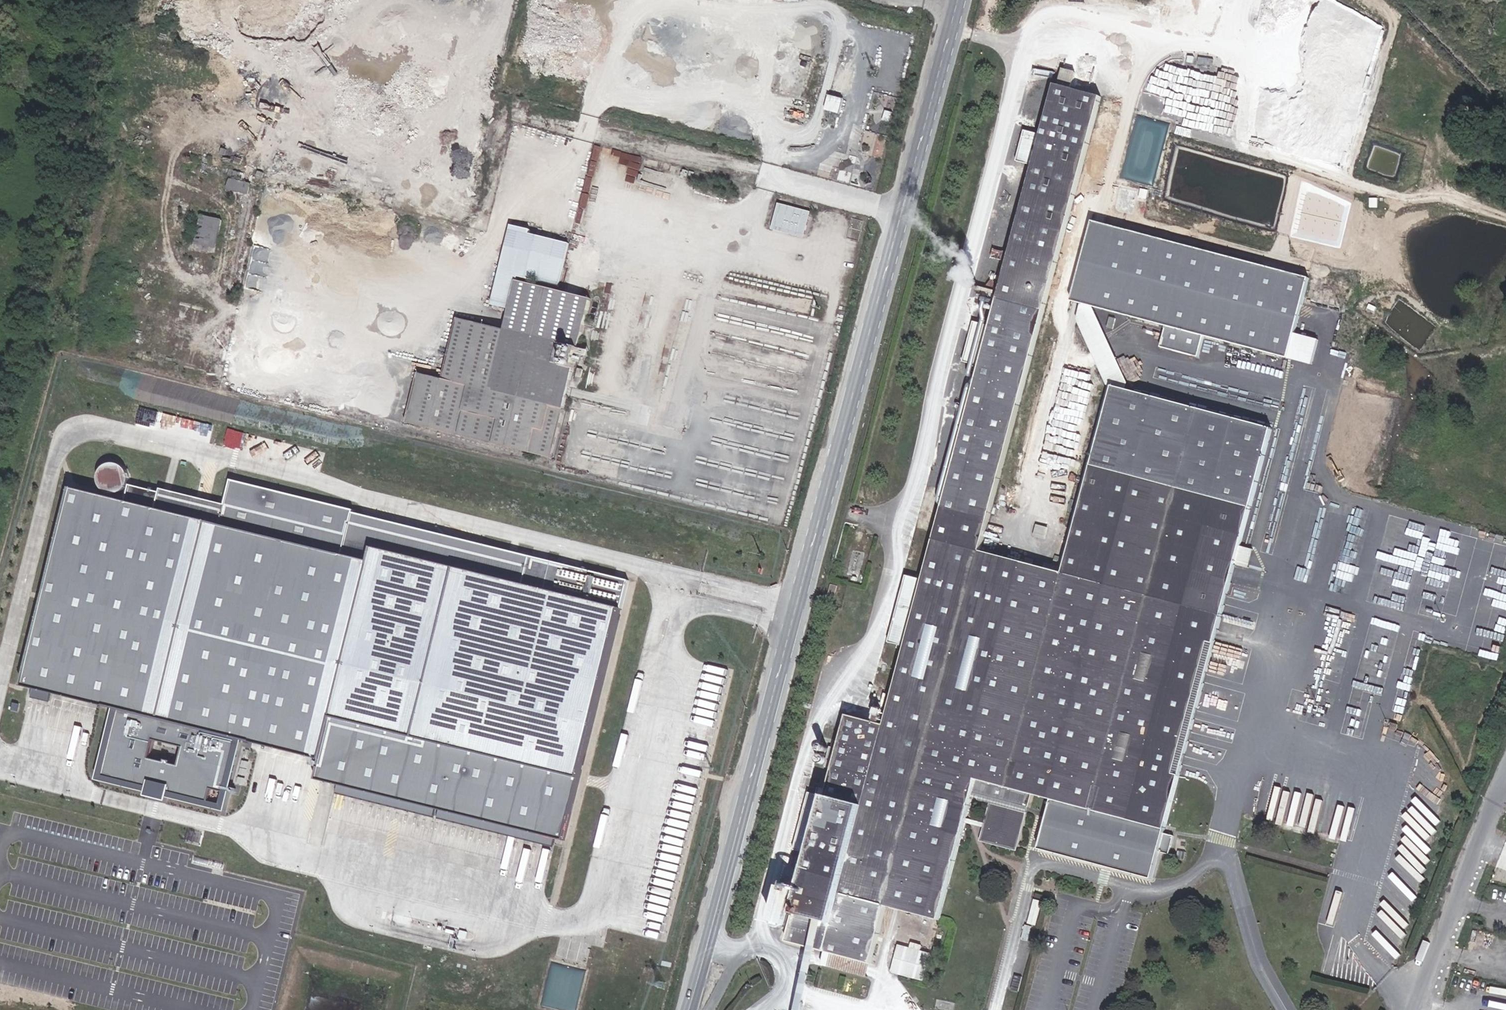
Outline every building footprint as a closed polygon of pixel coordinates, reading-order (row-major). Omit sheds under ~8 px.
[(837,741),(828,739),(827,744),(822,743),(818,746),(817,749),(820,752),(824,753),(823,758),(832,760),(827,778),(815,775),(813,785),(804,784),(789,839),(807,844),(798,876),(787,915),(782,931),(821,942),(865,956),(883,897),(931,912),(957,818),(959,809),(963,796),(984,802),(980,815),(978,823),(976,831),(1008,840),(1023,786),(1156,824),(1203,654),(1265,427),(1113,380),(1059,567),(978,544),(1014,412),(1064,236),(1102,95),(1059,81),(1045,131),(1028,127),(1020,157),(1036,161),(996,305),(992,322),(974,317),(963,357),(980,362),(941,500),(921,575),(903,570),(885,635),(902,640),(880,716),(845,708),(837,741)] [(1122,177),(1154,186),(1171,122),(1138,113),(1122,177)] [(222,196),(242,201),(246,188),(225,184),(222,196)] [(806,239),(813,213),(780,204),(773,230),(806,239)] [(188,247),(209,252),(215,222),(194,217),(188,247)] [(1306,276),(1087,217),(1064,299),(1161,326),(1156,345),(1194,355),(1200,334),(1284,356),(1306,276)] [(532,232),(513,228),(495,302),(512,306),(507,330),(459,319),(445,379),(419,373),(406,423),(555,459),(593,303),(520,285),(521,279),(558,288),(568,246),(531,238),(532,232)] [(109,492),(81,486),(35,686),(120,709),(105,779),(155,791),(154,794),(176,801),(177,798),(233,811),(250,740),(328,759),(325,777),(338,781),(337,793),(555,845),(556,838),(569,841),(630,607),(626,606),(633,579),(359,512),(360,508),(236,478),(230,502),(166,487),(165,491),(136,483),(133,498),(109,492)] [(999,540),(1010,542),(1011,536),(1001,534),(999,540)] [(823,600),(831,602),(836,585),(828,583),(823,600)] [(1267,778),(1261,816),(1346,830),(1351,799),(1307,792),(1308,785),(1267,778)] [(957,818),(978,823),(980,815),(959,809),(957,818)] [(780,871),(769,910),(787,915),(798,876),(780,871)] [(886,964),(918,974),(925,947),(913,944),(913,941),(904,938),(903,940),(893,938),(886,964)] [(818,955),(862,968),(865,956),(821,942),(818,955)]
